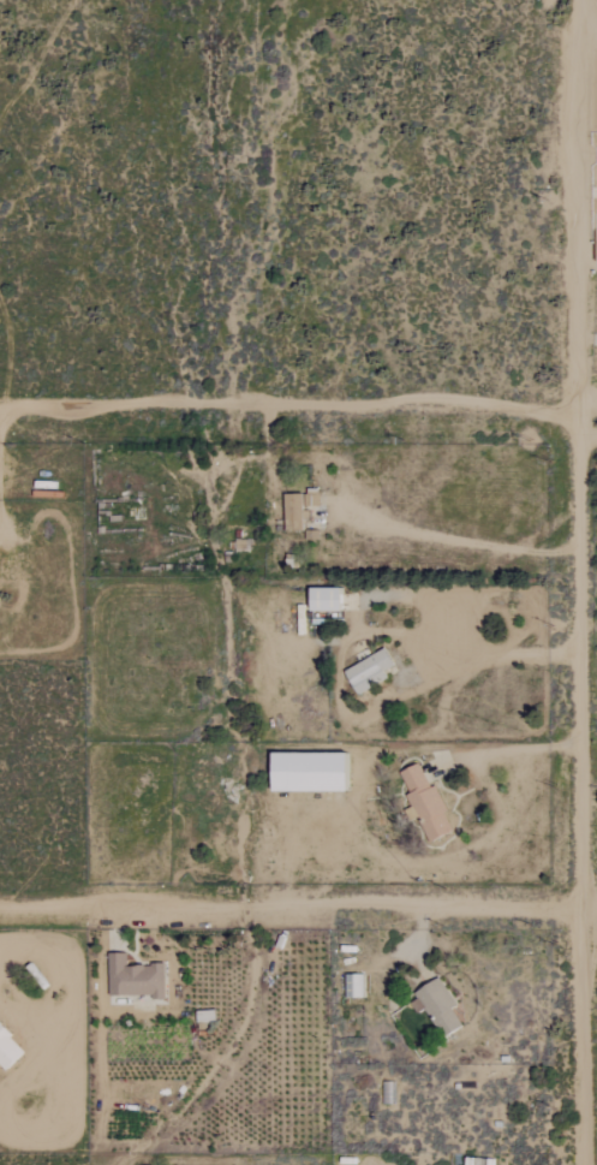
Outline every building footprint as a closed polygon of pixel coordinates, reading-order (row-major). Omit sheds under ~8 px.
[(336,611),(336,588),(306,587),(305,611),(336,611)] [(392,666),(383,649),(342,671),(355,696),(386,679),(382,671),(392,666)] [(342,792),(341,754),(266,754),(266,792),(342,792)] [(452,831),(433,786),(428,788),(418,763),(396,772),(426,842),(452,831)] [(107,953),(107,997),(163,996),(163,964),(125,965),(125,953),(107,953)] [(450,1008),(454,1006),(438,977),(406,994),(417,1013),(424,1009),(440,1038),(460,1027),(450,1008)] [(23,1053),(0,1028),(0,1068),(3,1072),(23,1053)]
